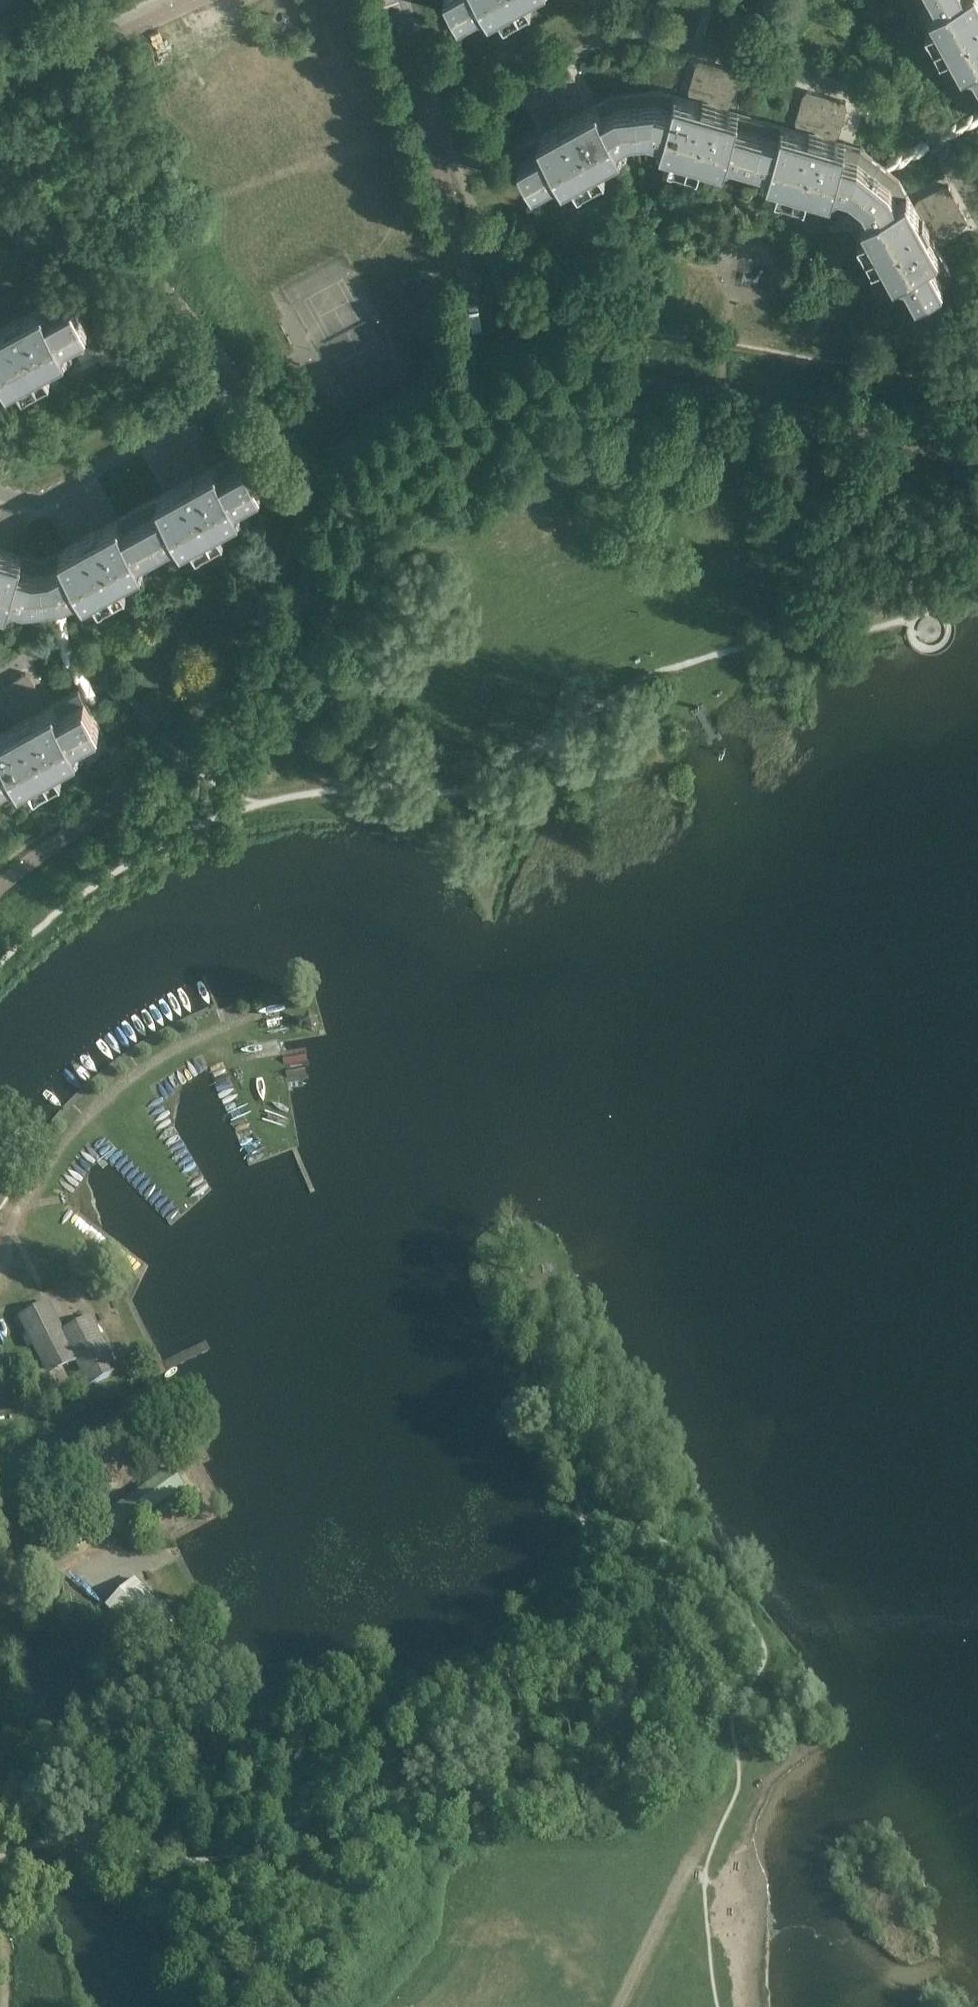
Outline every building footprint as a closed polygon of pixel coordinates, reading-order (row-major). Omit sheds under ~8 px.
[(465,24),(490,10),(495,20),(531,0),(451,0),(465,24)] [(930,6),(920,12),(952,70),(962,65),(969,79),(977,85),(977,0),(926,0),(930,6)] [(750,168),(766,119),(728,108),(733,103),(740,77),(739,71),(701,60),(696,64),(689,90),(690,97),(659,88),(636,91),(611,94),(587,107),(587,100),(574,77),(568,73),(533,92),(534,99),(547,122),(552,126),(513,148),(538,193),(563,179),(568,189),(627,156),(622,147),(636,139),(641,138),(645,138),(660,142),(657,153),(709,168),(722,171),(725,161),(750,168)] [(914,205),(899,177),(894,172),(861,146),(835,139),(840,134),(847,108),(846,102),(807,90),(803,95),(795,121),(797,128),(766,119),(750,168),(767,173),(764,183),(828,202),(831,192),(847,196),(854,201),(855,203),(862,216),(852,221),(867,248),(884,279),(894,274),(908,299),(953,275),(938,247),(933,240),(940,240),(964,226),(968,221),(949,186),(942,186),(918,199),(914,205)] [(95,151),(90,140),(75,148),(81,159),(95,151)] [(104,321),(90,328),(68,289),(41,304),(33,308),(33,302),(20,278),(14,274),(0,282),(0,390),(4,388),(7,394),(73,358),(69,352),(91,340),(94,346),(112,336),(104,321)] [(266,493),(241,449),(214,464),(207,467),(206,461),(193,437),(188,433),(152,453),(153,460),(166,483),(171,487),(143,502),(168,548),(183,540),(188,549),(246,517),(241,507),(266,493)] [(168,548),(143,502),(109,521),(109,515),(96,491),(90,487),(55,507),(55,513),(68,537),(74,541),(46,556),(43,557),(38,557),(12,549),(17,544),(24,519),(23,512),(0,505),(0,611),(6,613),(9,602),(23,607),(49,604),(55,603),(70,602),(71,601),(85,594),(91,603),(149,571),(144,561),(168,548)] [(86,700),(79,688),(44,707),(44,701),(31,677),(26,673),(0,687),(0,716),(4,723),(9,727),(0,732),(0,769),(9,786),(21,779),(26,789),(84,757),(79,747),(104,733),(86,700)] [(9,786),(0,769),(0,791),(9,786)] [(308,1061),(307,1051),(284,1054),(286,1065),(308,1061)] [(306,1066),(286,1069),(288,1078),(307,1075),(306,1066)] [(0,1183),(0,1210),(13,1192),(0,1183)] [(117,1372),(91,1318),(65,1331),(51,1303),(20,1319),(28,1334),(23,1337),(28,1349),(34,1347),(48,1375),(77,1361),(89,1385),(117,1372)] [(118,1536),(184,1487),(170,1468),(104,1517),(118,1536)] [(178,1625),(136,1579),(106,1606),(149,1652),(178,1625)]
